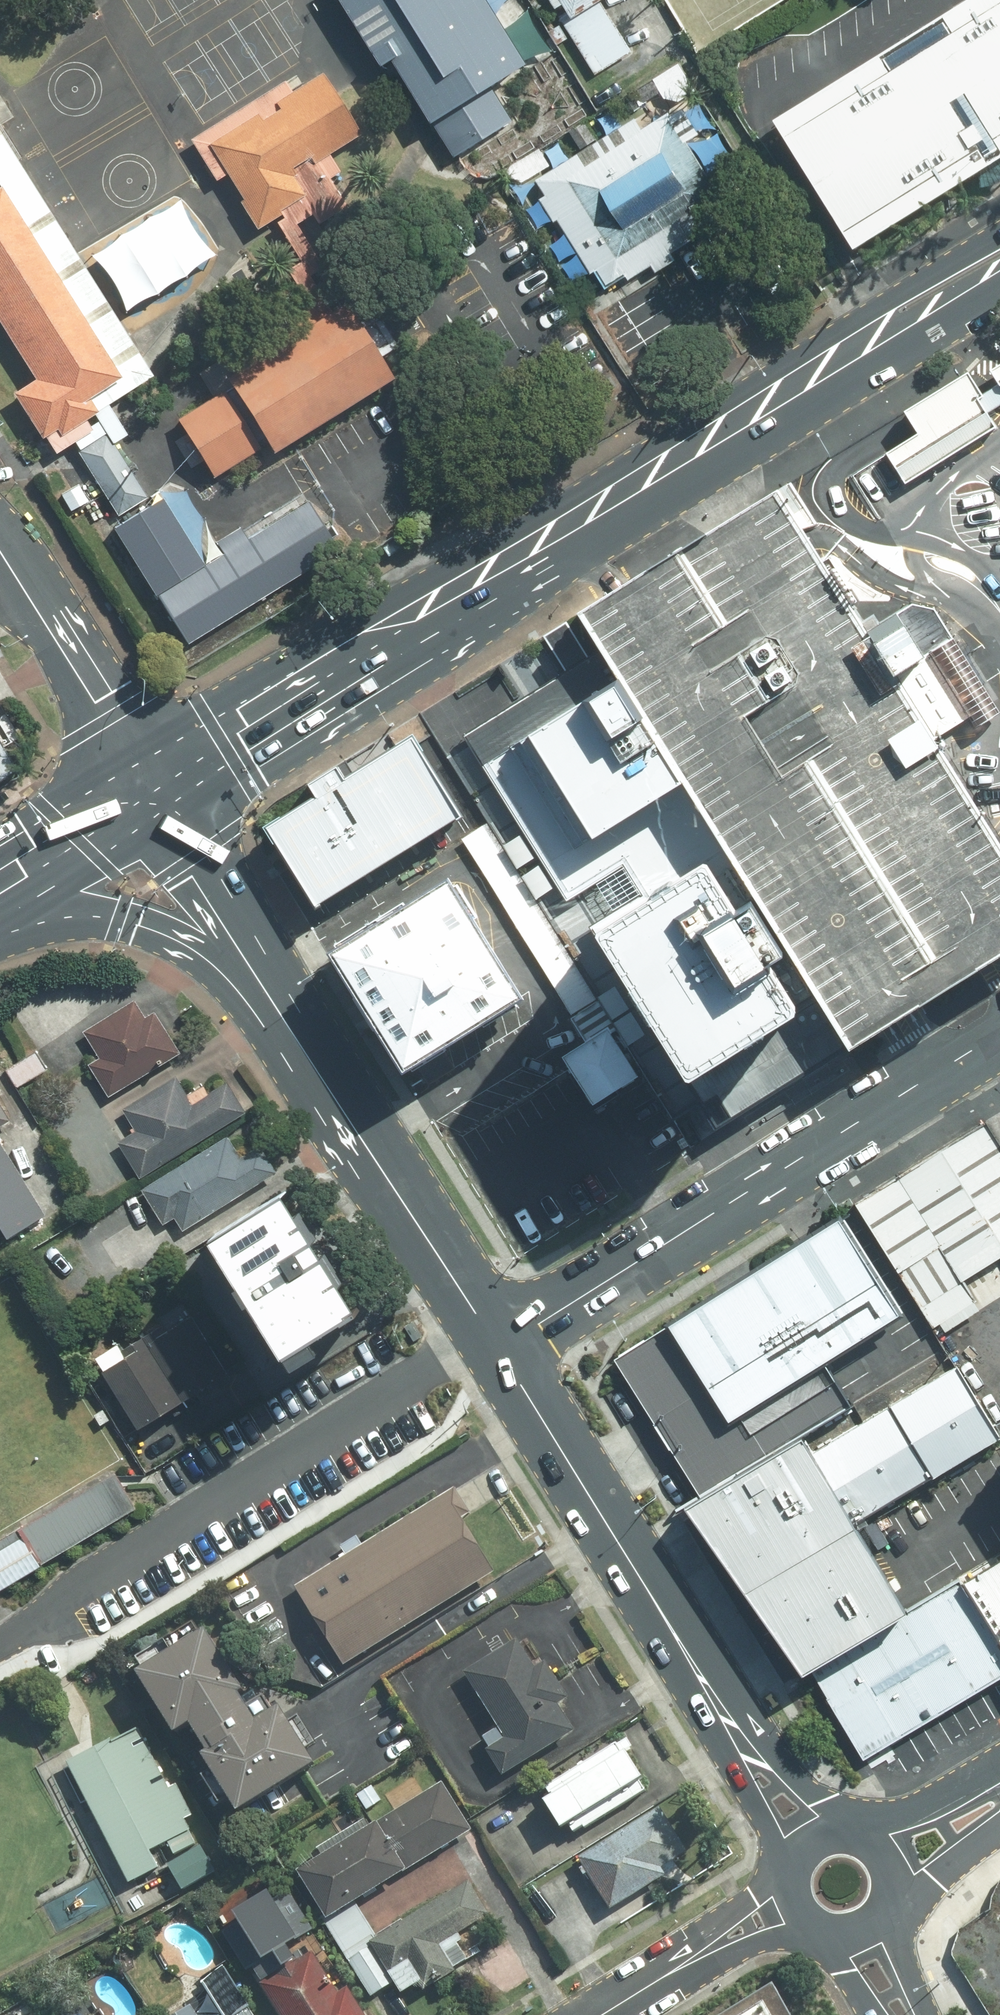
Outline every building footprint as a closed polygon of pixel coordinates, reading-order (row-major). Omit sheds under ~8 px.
[(509,0),(340,0),(384,70),(398,61),(439,126),(461,112),(478,138),(525,108),(509,83),(546,60),(509,0)] [(581,38),(643,0),(557,0),(581,38)] [(875,255),(999,175),(999,0),(964,0),(785,115),(875,255)] [(320,71),(193,146),(234,214),(263,262),(334,219),(304,169),(359,136),(320,71)] [(668,123),(551,195),(610,289),(727,216),(668,123)] [(32,385),(11,398),(47,454),(137,397),(0,184),(0,336),(32,385)] [(348,306),(157,426),(209,509),(400,389),(348,306)] [(796,477),(887,621),(955,724),(999,794),(999,381),(997,383),(986,365),(978,370),(917,406),(796,477)] [(137,503),(95,437),(64,457),(105,523),(137,503)] [(857,1037),(927,1001),(999,956),(999,794),(955,724),(887,621),(796,477),(747,508),(617,592),(584,613),(605,645),(731,841),(857,1037)] [(334,566),(298,509),(203,568),(162,502),(108,536),(186,659),(334,566)] [(583,935),(731,841),(605,645),(469,732),(475,741),(449,757),(479,803),(491,822),(570,944),(583,935)] [(0,725),(0,780),(24,765),(0,725)] [(449,757),(431,726),(362,768),(354,756),(327,773),(335,785),(283,817),(332,896),(462,814),(479,803),(449,757)] [(602,995),(570,944),(491,822),(467,836),(483,861),(478,864),(551,980),(573,1013),(602,995)] [(857,1037),(731,841),(583,935),(570,944),(602,995),(653,1074),(680,1117),(702,1103),(730,1086),(744,1108),(857,1037)] [(551,980),(478,864),(352,937),(422,1061),(551,980)] [(90,1063),(109,1094),(185,1048),(162,1009),(148,1018),(134,994),(82,1025),(101,1057),(90,1063)] [(602,995),(573,1013),(588,1037),(562,1053),(598,1110),(653,1074),(602,995)] [(210,1083),(194,1093),(181,1073),(127,1107),(140,1127),(125,1137),(148,1173),(250,1107),(234,1082),(216,1093),(210,1083)] [(15,1117),(0,1094),(0,1126),(15,1117)] [(860,1192),(945,1327),(987,1301),(972,1277),(999,1259),(999,1130),(988,1112),(860,1192)] [(0,1130),(0,1215),(13,1236),(24,1230),(25,1231),(52,1213),(0,1130)] [(233,1132),(147,1187),(168,1221),(179,1214),(188,1227),(281,1167),(267,1146),(249,1157),(233,1132)] [(287,1181),(189,1244),(272,1375),(371,1312),(287,1181)] [(816,1232),(619,1354),(706,1492),(819,1422),(862,1396),(833,1349),(874,1324),(910,1301),(852,1209),(816,1232)] [(242,1363),(206,1306),(162,1333),(197,1390),(242,1363)] [(197,1390),(162,1333),(124,1356),(160,1414),(197,1390)] [(819,1422),(706,1492),(697,1498),(805,1650),(814,1664),(926,1594),(919,1583),(872,1506),(999,1428),(999,1420),(964,1360),(830,1440),(819,1422)] [(113,1463),(0,1531),(0,1583),(4,1581),(137,1501),(122,1476),(113,1463)] [(460,1487),(300,1583),(349,1664),(508,1568),(460,1487)] [(969,1567),(999,1617),(999,1549),(969,1567)] [(167,1726),(181,1717),(234,1802),(309,1756),(273,1697),(251,1711),(198,1624),(129,1665),(167,1726)] [(524,1637),(470,1670),(504,1725),(487,1735),(510,1773),(533,1759),(533,1758),(580,1729),(564,1703),(575,1696),(552,1660),(542,1667),(524,1637)] [(631,1736),(550,1786),(575,1826),(656,1776),(631,1736)] [(196,1866),(135,1742),(75,1771),(137,1895),(196,1866)] [(447,1781),(306,1868),(336,1915),(476,1828),(447,1781)] [(585,1855),(609,1895),(612,1899),(617,1907),(671,1873),(667,1866),(692,1851),(665,1806),(585,1855)] [(462,1968),(446,1942),(494,1913),(473,1879),(376,1939),(397,1972),(412,1963),(428,1988),(462,1968)] [(246,1909),(250,1916),(229,1929),(252,1967),(284,1948),(293,1963),(309,1954),(301,1940),(318,1929),(295,1891),(286,1897),(280,1888),(246,1909)] [(269,1983),(289,2014),(374,2014),(355,1985),(344,1992),(319,1952),(269,1983)] [(230,1965),(207,1980),(228,2014),(260,2014),(230,1965)] [(745,2014),(777,2014),(768,2001),(745,2014)] [(194,2003),(174,2014),(201,2014),(194,2003)]
